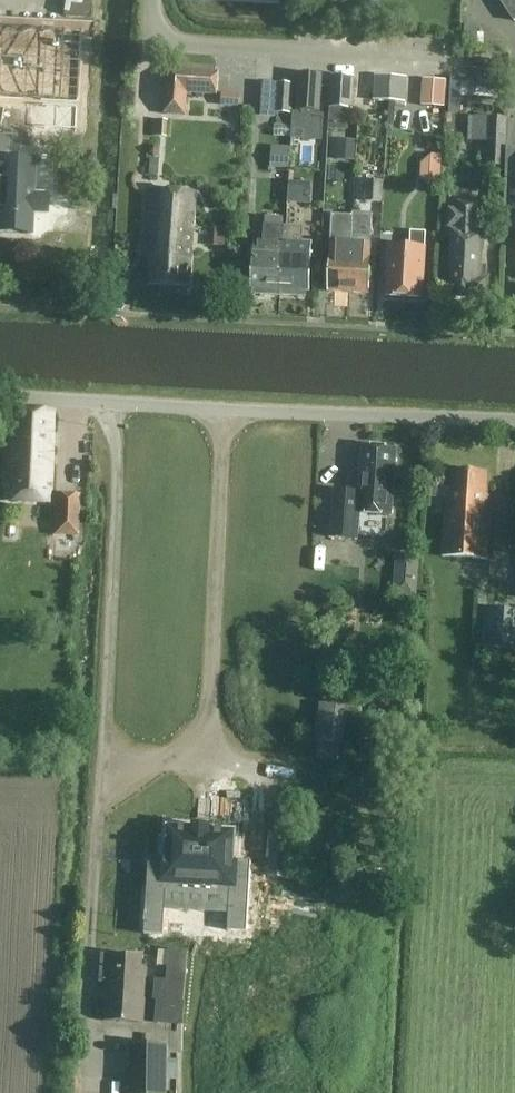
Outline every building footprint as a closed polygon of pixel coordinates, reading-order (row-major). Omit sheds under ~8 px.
[(34,55),(23,70),(36,80),(47,64),(34,55)] [(162,114),(186,115),(187,94),(218,96),(219,73),(164,70),(162,114)] [(298,74),(296,109),(318,111),(320,75),(298,74)] [(331,76),(329,109),(352,111),(354,78),(331,76)] [(374,102),(389,103),(390,77),(376,76),(374,102)] [(389,103),(389,110),(405,111),(407,78),(390,77),(389,103)] [(451,78),(450,89),(449,105),(459,106),(460,89),(487,91),(487,80),(451,78)] [(291,114),(293,85),(278,84),(276,113),(291,114)] [(488,167),(505,168),(507,141),(508,118),(486,117),(485,140),(490,141),(488,167)] [(291,138),(292,127),(274,126),(273,137),(291,138)] [(31,234),(32,213),(46,214),(47,195),(33,194),(34,161),(17,160),(17,158),(15,158),(15,160),(0,159),(0,233),(31,234)] [(148,158),(147,175),(157,176),(158,159),(148,158)] [(382,203),(382,181),(365,180),(365,202),(382,203)] [(188,283),(193,193),(149,191),(146,244),(152,245),(150,281),(188,283)] [(291,193),(290,205),(306,205),(307,194),(291,193)] [(458,203),(458,209),(449,209),(448,229),(462,229),(461,234),(454,233),(451,296),(486,298),(487,281),(485,281),(486,268),(480,267),(481,251),(484,252),(484,238),(481,238),(481,235),(476,234),(478,204),(458,203)] [(324,207),(323,225),(323,226),(342,226),(342,208),(324,207)] [(351,245),(349,293),(368,294),(372,215),(352,214),(351,245)] [(265,217),(265,226),(263,249),(253,248),(253,257),(252,288),(254,288),(254,294),(279,295),(283,239),(285,240),(286,228),(284,228),(284,218),(265,217)] [(411,222),(409,248),(389,247),(386,296),(423,298),(427,223),(411,222)] [(283,239),(279,295),(305,297),(306,291),(308,291),(310,258),(309,258),(310,243),(300,243),(300,229),(286,228),(285,240),(283,239)] [(351,245),(331,244),(329,292),(349,293),(351,245)] [(52,411),(7,409),(2,500),(48,503),(52,411)] [(363,447),(359,493),(351,493),(349,513),(391,516),(396,449),(363,447)] [(487,560),(491,497),(487,497),(488,474),(453,471),(451,494),(447,494),(442,557),(487,560)] [(53,535),(76,535),(77,494),(54,494),(53,535)] [(484,645),(514,647),(514,613),(486,611),(484,645)] [(139,851),(137,891),(155,892),(155,887),(198,889),(199,877),(221,878),(219,913),(238,914),(241,857),(223,856),(225,827),(200,825),(200,823),(184,822),(183,825),(158,823),(157,852),(139,851)] [(143,957),(102,954),(100,983),(106,983),(103,1021),(144,1024),(147,969),(142,969),(143,957)] [(167,1044),(131,1044),(131,1092),(167,1092),(167,1044)]
